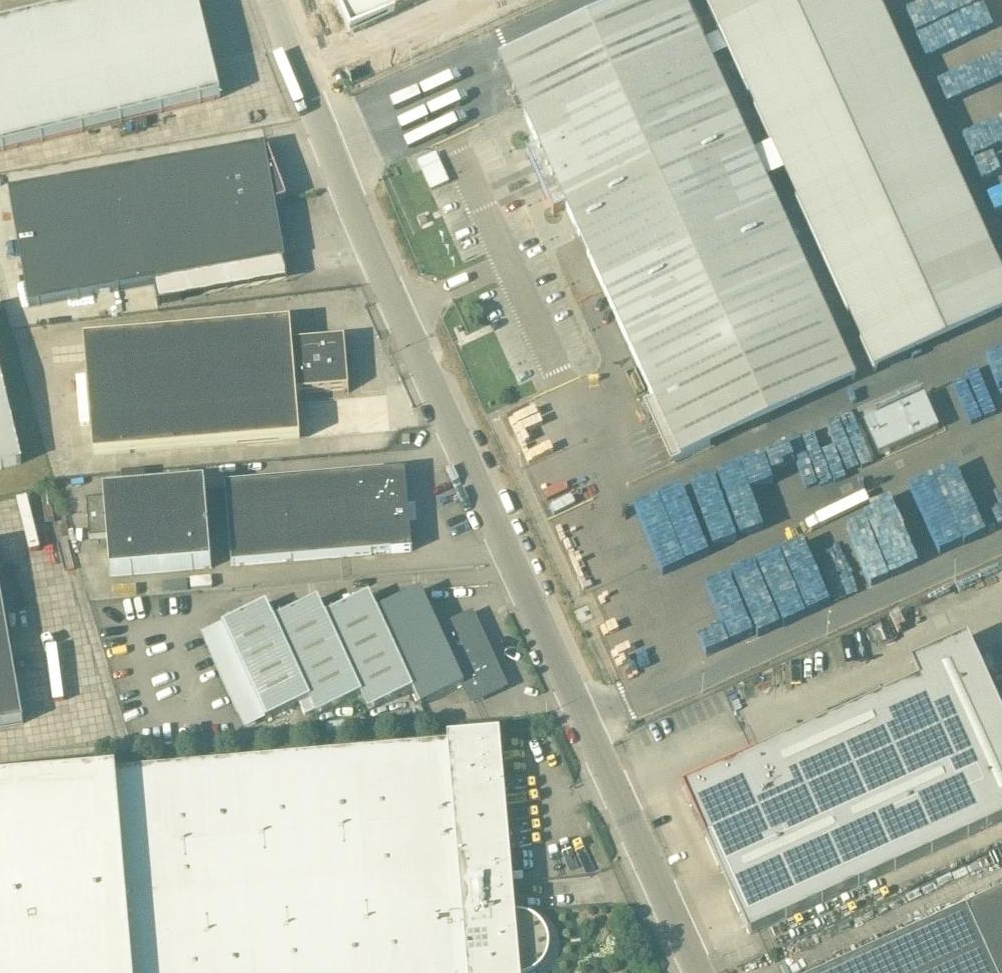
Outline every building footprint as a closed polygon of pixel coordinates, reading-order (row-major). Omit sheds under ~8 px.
[(197,0),(112,0),(0,27),(0,153),(221,99),(197,0)] [(354,34),(396,15),(391,0),(339,0),(354,34)] [(396,15),(422,4),(420,0),(391,0),(396,15)] [(875,374),(1001,317),(1001,277),(876,0),(705,0),(875,374)] [(922,33),(989,5),(987,0),(941,0),(913,12),(922,33)] [(700,39),(525,118),(539,149),(527,155),(554,215),(567,209),(681,462),(856,383),(700,39)] [(948,79),(976,162),(978,162),(985,185),(1001,180),(1001,61),(948,79)] [(276,205),(287,201),(267,148),(9,193),(29,308),(158,286),(162,306),(183,302),(179,282),(286,263),(276,205)] [(422,160),(433,187),(450,180),(438,153),(422,160)] [(347,339),(294,343),(293,322),(86,337),(95,453),(302,438),(298,393),(351,389),(347,339)] [(0,373),(0,471),(23,465),(0,373)] [(230,484),(226,484),(232,565),(237,565),(413,551),(411,521),(409,503),(407,470),(230,484)] [(687,552),(712,542),(690,488),(665,498),(674,521),(655,529),(662,546),(670,543),(671,547),(683,542),(687,552)] [(204,489),(104,497),(104,501),(87,502),(90,540),(108,539),(111,577),(211,569),(204,489)] [(897,499),(879,506),(889,532),(889,528),(894,541),(883,542),(885,557),(874,561),(874,568),(881,565),(882,580),(903,572),(912,571),(910,555),(917,552),(917,547),(897,499)] [(766,573),(745,582),(767,633),(778,628),(779,630),(790,625),(775,591),(774,591),(766,573)] [(23,724),(0,591),(0,728),(23,724)] [(267,603),(222,623),(265,719),(299,704),(304,715),(314,710),(316,715),(361,695),(368,711),(412,691),(420,707),(464,687),(471,703),(504,688),(475,622),(449,634),(451,640),(445,643),(421,591),(377,610),(370,595),(325,615),(318,599),(274,619),(267,603)] [(728,628),(734,648),(756,642),(751,622),(728,628)] [(912,663),(920,682),(683,789),(749,936),(1001,821),(1001,716),(967,638),(912,663)] [(537,972),(538,970),(540,969),(543,966),(544,963),(546,960),(547,957),(548,955),(549,953),(549,950),(549,947),(549,943),(549,940),(548,937),(547,934),(546,931),(545,930),(543,926),(540,923),(538,922),(536,920),(534,918),(531,917),(528,916),(526,915),(522,914),(519,914),(517,914),(515,914),(500,736),(495,737),(495,735),(448,739),(449,745),(115,774),(115,773),(0,783),(0,972),(535,972),(537,972)] [(966,908),(823,972),(1001,972),(1001,892),(966,908)]
